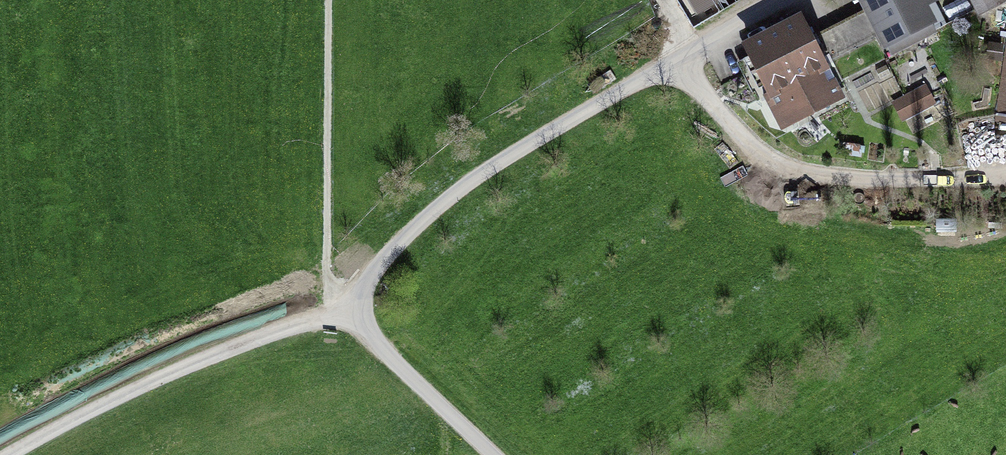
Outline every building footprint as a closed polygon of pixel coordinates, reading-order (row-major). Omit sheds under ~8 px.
[(693,10),(710,0),(687,0),(693,10)] [(855,3),(880,51),(933,23),(925,6),(935,0),(861,0),(855,3)] [(973,16),(1005,0),(965,0),(973,16)] [(800,12),(737,42),(780,129),(843,99),(800,12)] [(921,83),(890,100),(901,120),(932,103),(921,83)]
